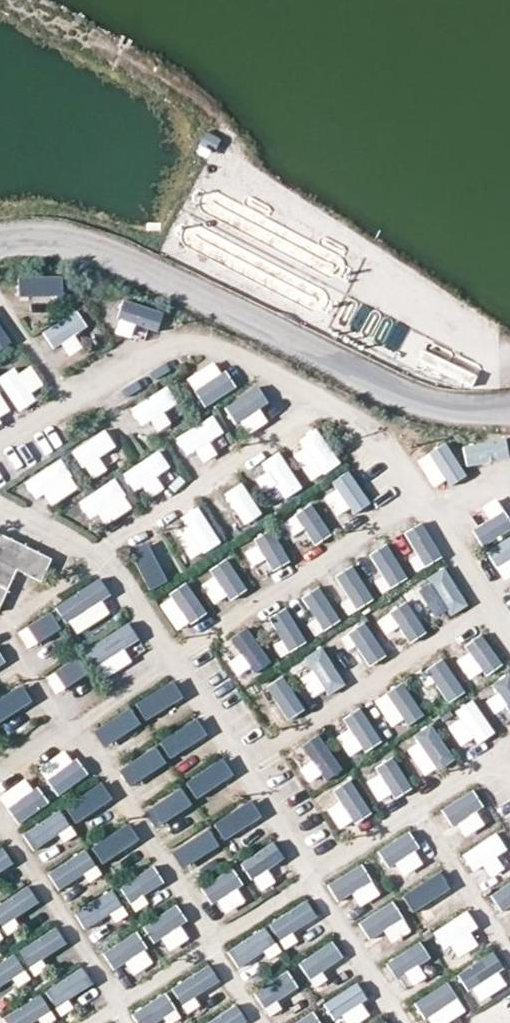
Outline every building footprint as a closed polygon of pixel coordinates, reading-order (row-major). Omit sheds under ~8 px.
[(210,132),(201,149),(212,156),(222,138),(210,132)] [(51,312),(51,297),(66,298),(67,277),(29,276),(28,312),(51,312)] [(141,324),(146,304),(108,293),(98,325),(116,330),(119,318),(141,324)] [(79,309),(43,332),(54,348),(89,326),(79,309)] [(16,339),(0,316),(0,349),(16,339)] [(448,348),(443,359),(468,372),(473,361),(448,348)] [(0,380),(18,409),(48,390),(30,361),(0,380)] [(220,366),(191,385),(206,408),(235,389),(220,366)] [(131,409),(143,426),(151,420),(158,431),(181,416),(161,388),(131,409)] [(275,418),(255,388),(228,406),(247,436),(275,418)] [(14,415),(0,392),(0,424),(14,415)] [(176,439),(189,457),(225,432),(213,414),(176,439)] [(106,428),(73,449),(92,480),(126,459),(106,428)] [(311,475),(337,464),(321,428),(296,439),(311,475)] [(509,461),(508,440),(465,444),(467,465),(509,461)] [(437,491),(467,473),(449,445),(419,464),(437,491)] [(162,451),(127,469),(144,501),(165,491),(157,476),(171,468),(162,451)] [(262,476),(282,504),(305,487),(279,451),(262,464),(267,472),(262,476)] [(37,505),(62,493),(58,485),(72,478),(64,461),(25,479),(37,505)] [(340,521),(371,502),(353,473),(322,492),(340,521)] [(98,522),(130,499),(114,478),(82,500),(98,522)] [(245,482),(225,493),(244,526),(264,515),(245,482)] [(465,518),(500,570),(509,564),(509,523),(493,499),(465,518)] [(315,507),(286,529),(305,554),(334,532),(315,507)] [(178,526),(201,558),(223,542),(200,510),(178,526)] [(403,534),(422,569),(443,557),(424,522),(403,534)] [(264,577),(291,563),(274,530),(247,544),(264,577)] [(0,534),(0,603),(16,569),(40,580),(50,558),(0,534)] [(150,586),(180,569),(162,536),(132,553),(150,586)] [(389,543),(368,556),(388,590),(410,577),(389,543)] [(217,607),(247,587),(230,561),(200,581),(217,607)] [(354,612),(375,599),(354,565),(333,578),(354,612)] [(449,567),(428,576),(435,593),(426,597),(436,620),(466,607),(449,567)] [(77,637),(119,611),(99,579),(57,606),(77,637)] [(190,585),(159,607),(178,633),(208,611),(190,585)] [(326,587),(303,594),(315,632),(338,625),(326,587)] [(409,604),(379,623),(396,649),(426,630),(409,604)] [(287,607),(266,620),(287,654),(309,641),(287,607)] [(51,611),(19,630),(31,649),(63,629),(51,611)] [(344,637),(368,668),(388,653),(364,622),(344,637)] [(86,650),(105,678),(146,651),(127,623),(86,650)] [(246,680),(275,659),(250,625),(232,637),(241,649),(229,658),(246,680)] [(454,655),(471,683),(503,663),(486,636),(454,655)] [(324,646),(304,657),(313,672),(302,678),(315,701),(346,684),(324,646)] [(9,668),(0,650),(0,672),(9,668)] [(48,674),(59,694),(91,676),(80,656),(48,674)] [(445,659),(424,671),(443,704),(465,692),(445,659)] [(488,686),(500,707),(505,704),(509,712),(509,673),(488,686)] [(284,723),(306,708),(284,674),(262,689),(284,723)] [(137,704),(150,722),(181,700),(168,682),(137,704)] [(0,696),(0,722),(28,705),(17,686),(0,696)] [(378,700),(391,732),(422,719),(409,687),(378,700)] [(463,750),(494,734),(478,702),(447,719),(463,750)] [(365,707),(336,721),(353,757),(382,743),(365,707)] [(110,747),(141,726),(129,708),(97,729),(110,747)] [(176,759),(205,737),(191,719),(162,741),(176,759)] [(436,773),(457,759),(435,726),(406,745),(419,765),(427,760),(436,773)] [(299,764),(314,789),(345,770),(322,732),(302,744),(310,758),(299,764)] [(135,784),(167,764),(155,745),(123,765),(135,784)] [(60,795),(86,778),(65,748),(40,765),(60,795)] [(365,777),(382,804),(412,785),(396,758),(365,777)] [(188,781),(202,800),(231,778),(218,759),(188,781)] [(17,823),(44,809),(28,777),(1,791),(17,823)] [(356,783),(324,801),(340,830),(372,813),(356,783)] [(79,824),(110,804),(97,784),(66,804),(79,824)] [(179,787),(147,808),(159,827),(191,806),(179,787)] [(491,822),(471,791),(445,807),(464,839),(491,822)] [(246,802),(214,822),(226,841),(258,821),(246,802)] [(38,856),(75,831),(59,809),(23,834),(38,856)] [(93,842),(103,862),(136,844),(126,825),(93,842)] [(211,828),(176,843),(185,864),(220,849),(211,828)] [(400,881),(428,864),(409,832),(381,848),(400,881)] [(463,854),(475,872),(509,850),(498,832),(463,854)] [(258,893),(288,879),(272,845),(242,860),(258,893)] [(14,865),(3,848),(0,849),(0,874),(14,865)] [(63,894),(100,870),(86,849),(49,873),(63,894)] [(490,880),(507,872),(500,858),(484,866),(490,880)] [(327,884),(338,903),(354,894),(361,905),(380,895),(363,864),(327,884)] [(120,887),(135,909),(168,887),(153,865),(120,887)] [(204,887),(225,917),(252,899),(232,868),(204,887)] [(457,902),(438,872),(410,890),(429,920),(457,902)] [(509,913),(509,882),(495,894),(509,913)] [(2,928),(41,911),(30,888),(0,901),(0,925),(2,928)] [(83,930),(126,916),(118,893),(76,907),(83,930)] [(270,922),(286,952),(303,943),(297,933),(320,920),(309,901),(270,922)] [(385,932),(391,943),(412,933),(395,901),(359,921),(369,940),(385,932)] [(164,955),(194,936),(175,907),(145,926),(164,955)] [(483,943),(464,913),(435,931),(455,961),(483,943)] [(19,949),(34,976),(50,967),(45,959),(69,946),(58,927),(19,949)] [(228,949),(239,969),(277,948),(266,928),(228,949)] [(103,955),(118,974),(128,966),(141,982),(160,967),(133,932),(103,955)] [(315,985),(348,962),(333,941),(300,963),(315,985)] [(416,945),(387,961),(405,991),(433,975),(416,945)] [(458,973),(478,1004),(509,984),(509,979),(492,952),(458,973)] [(27,974),(14,954),(0,963),(0,991),(27,974)] [(184,1008),(224,989),(213,966),(173,985),(184,1008)] [(46,992),(58,1010),(95,985),(82,967),(46,992)] [(265,1011),(300,994),(290,972),(255,989),(265,1011)] [(375,1014),(355,983),(325,1003),(338,1022),(360,1022),(375,1014)] [(459,1020),(443,987),(412,1002),(423,1022),(453,1022),(459,1020)] [(132,1014),(138,1022),(158,1022),(178,1010),(166,992),(132,1014)] [(53,1017),(43,996),(3,1015),(7,1022),(41,1022),(53,1017)] [(237,1004),(206,1022),(249,1022),(237,1004)] [(292,1022),(322,1022),(318,1014),(292,1022)]
